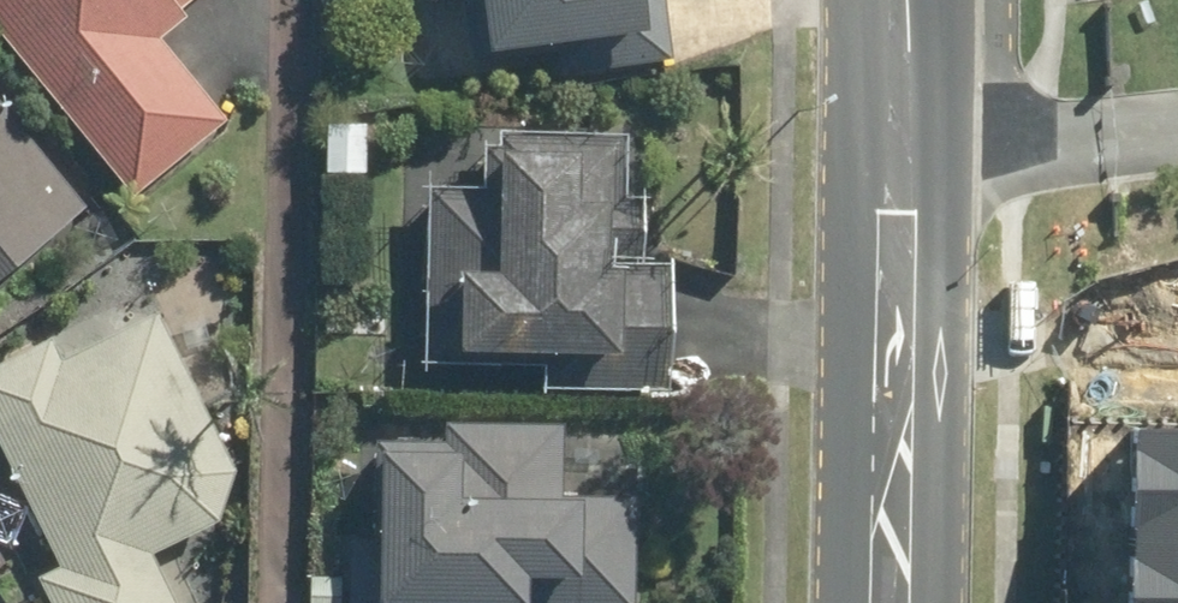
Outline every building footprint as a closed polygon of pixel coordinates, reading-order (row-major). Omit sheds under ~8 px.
[(133,192),(229,115),(162,32),(189,10),(182,3),(186,0),(0,0),(0,26),(133,192)] [(558,68),(674,54),(668,0),(466,0),(474,56),(555,47),(558,68)] [(84,200),(0,96),(0,270),(84,200)] [(368,120),(325,115),(324,167),(367,168),(368,120)] [(484,184),(433,181),(428,350),(544,356),(544,377),(665,381),(670,258),(642,258),(644,190),(624,190),(627,128),(502,124),(501,140),(486,140),(484,184)] [(158,310),(66,356),(53,331),(0,356),(0,433),(61,559),(40,569),(38,571),(53,602),(178,602),(151,548),(218,515),(236,464),(158,310)] [(348,602),(530,602),(558,602),(637,602),(638,491),(565,489),(566,418),(444,416),(444,437),(378,438),(378,530),(349,530),(348,602)] [(1122,422),(1120,558),(1177,560),(1177,423),(1122,422)] [(1120,558),(1119,602),(1177,602),(1177,560),(1120,558)]
